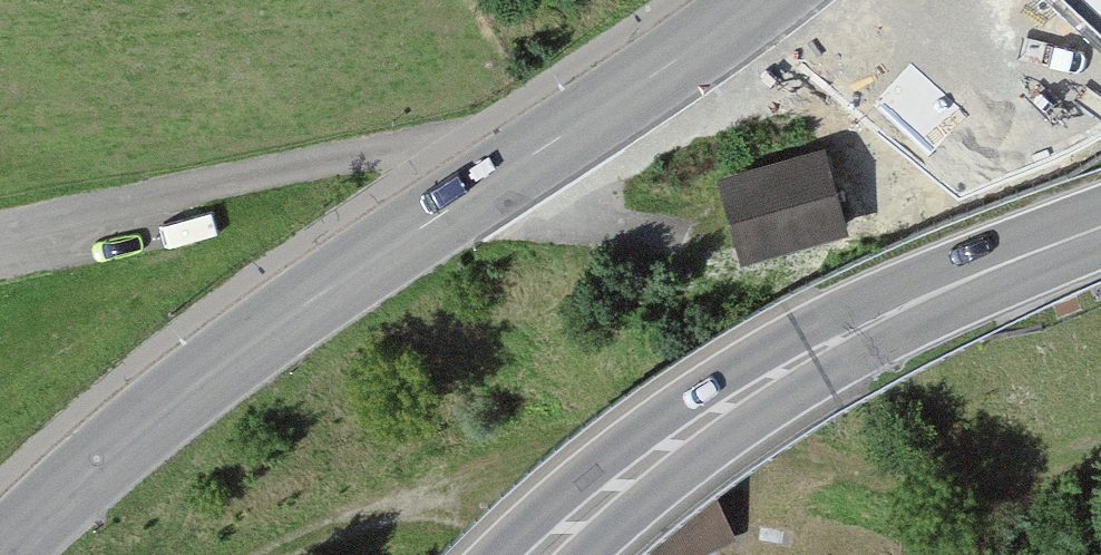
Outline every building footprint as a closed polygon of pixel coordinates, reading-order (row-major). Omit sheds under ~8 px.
[(833,153),(734,181),(757,262),(856,235),(833,153)] [(611,491),(637,554),(652,554),(719,528),(691,458),(611,491)]
